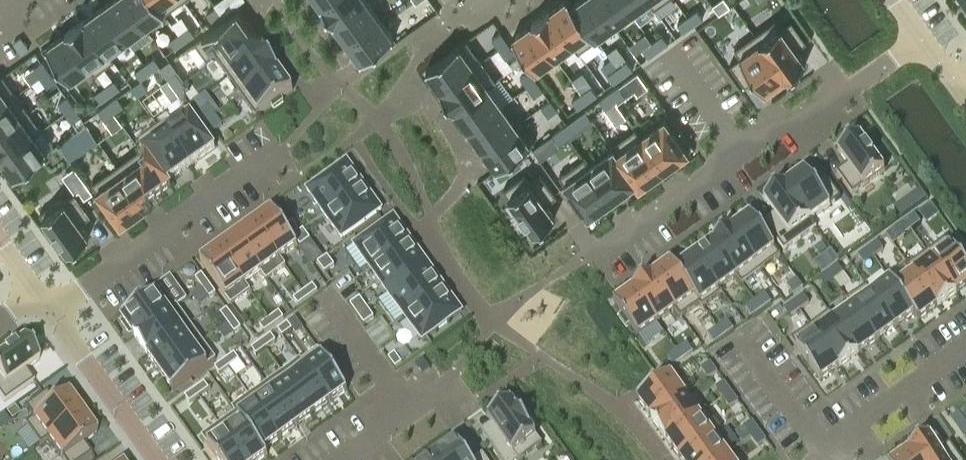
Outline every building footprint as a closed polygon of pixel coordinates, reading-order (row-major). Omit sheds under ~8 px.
[(103,5),(127,38),(145,25),(127,0),(111,0),(103,5)] [(145,25),(164,12),(159,4),(156,0),(127,0),(145,25)] [(216,5),(222,13),(231,7),(227,0),(223,0),(216,5)] [(321,4),(334,23),(366,0),(327,0),(321,4)] [(334,23),(348,42),(381,18),(368,0),(366,0),(334,23)] [(549,10),(576,47),(575,48),(578,52),(597,38),(596,37),(572,4),(573,4),(570,0),(563,0),(549,10)] [(572,4),(596,37),(614,24),(597,0),(578,0),(573,4),(572,4)] [(614,24),(632,12),(623,0),(597,0),(614,24)] [(632,12),(648,0),(623,0),(632,12)] [(103,5),(84,19),(108,52),(127,38),(103,5)] [(216,5),(206,12),(212,20),(222,13),(216,5)] [(697,9),(687,15),(693,24),(703,17),(697,9)] [(549,10),(532,22),(532,23),(555,56),(555,57),(558,60),(575,48),(576,47),(549,10)] [(235,11),(195,41),(210,62),(214,59),(213,58),(250,32),(235,11)] [(687,15),(678,23),(683,31),(693,24),(687,15)] [(381,18),(348,42),(361,61),(394,37),(381,18)] [(84,19),(66,32),(89,65),(108,52),(84,19)] [(775,19),(755,33),(786,76),(806,62),(796,48),(807,41),(792,19),(781,27),(775,19)] [(532,23),(512,36),(536,70),(555,57),(555,56),(532,23)] [(189,25),(179,32),(185,40),(194,33),(189,25)] [(500,31),(492,37),(499,47),(507,41),(500,31)] [(66,32),(46,46),(70,79),(89,65),(66,32)] [(179,32),(169,39),(175,47),(185,40),(179,32)] [(250,32),(213,58),(214,59),(227,78),(264,51),(250,32)] [(740,56),(730,64),(745,85),(755,77),(765,91),(785,77),(786,76),(755,33),(734,48),(740,56)] [(662,34),(652,41),(658,49),(668,42),(662,34)] [(467,39),(426,68),(441,89),(482,59),(467,39)] [(507,41),(499,47),(506,57),(514,51),(507,41)] [(652,41),(642,48),(648,56),(658,49),(652,41)] [(264,51),(227,78),(241,97),(278,71),(278,70),(265,51),(264,51)] [(154,56),(144,63),(150,71),(160,65),(154,56)] [(441,89),(440,89),(454,108),(455,108),(488,84),(488,85),(496,80),(482,59),(441,89)] [(42,60),(34,66),(41,76),(49,70),(42,60)] [(627,60),(617,67),(623,75),(633,68),(627,60)] [(144,63),(134,70),(140,78),(150,71),(144,63)] [(617,67),(607,74),(613,82),(623,75),(617,67)] [(49,70),(41,76),(47,86),(56,80),(49,70)] [(176,70),(167,76),(175,86),(183,80),(176,70)] [(529,70),(521,76),(528,86),(536,80),(529,70)] [(278,71),(241,97),(256,117),(271,106),(274,110),(283,102),(281,99),(293,91),(278,71)] [(0,77),(0,105),(17,93),(4,74),(0,77)] [(114,78),(104,85),(110,93),(120,86),(114,78)] [(141,79),(131,86),(137,94),(147,87),(141,79)] [(183,80),(175,86),(182,96),(190,90),(183,80)] [(536,80),(528,86),(535,95),(543,90),(536,80)] [(488,84),(455,108),(469,128),(502,104),(488,85),(488,84)] [(104,85),(94,92),(100,100),(110,93),(104,85)] [(591,85),(582,92),(587,100),(597,93),(591,85)] [(619,85),(609,92),(615,100),(625,94),(619,85)] [(582,92),(572,99),(578,107),(587,100),(582,92)] [(609,92),(599,99),(605,107),(615,100),(609,92)] [(0,105),(0,131),(29,110),(17,93),(0,105)] [(67,95),(59,101),(66,111),(74,105),(67,95)] [(118,96),(108,103),(114,111),(124,104),(118,96)] [(550,99),(542,105),(549,115),(557,109),(550,99)] [(108,103),(98,109),(104,118),(114,111),(108,103)] [(502,104),(469,128),(483,147),(516,123),(515,123),(502,104)] [(74,105),(66,111),(73,121),(81,115),(74,105)] [(208,106),(200,112),(207,122),(215,116),(208,106)] [(185,108),(160,126),(190,167),(191,166),(212,151),(215,149),(213,147),(192,118),(191,115),(190,115),(185,108)] [(0,158),(1,157),(34,134),(42,129),(29,110),(0,131),(0,157),(0,158)] [(215,116),(207,122),(214,132),(222,126),(215,116)] [(641,135),(640,135),(664,169),(665,168),(686,152),(687,153),(689,151),(687,149),(666,120),(667,119),(665,117),(662,119),(663,119),(641,135)] [(571,119),(561,126),(567,135),(577,128),(571,119)] [(516,123),(483,147),(497,168),(534,141),(519,120),(515,123),(516,123)] [(160,126),(136,143),(139,148),(140,147),(166,184),(167,183),(188,167),(189,168),(190,167),(160,126)] [(561,126),(552,133),(552,134),(558,141),(567,135),(561,126)] [(635,127),(610,145),(612,148),(611,148),(612,149),(613,148),(636,181),(638,184),(637,184),(639,187),(642,185),(641,185),(663,169),(663,170),(664,169),(640,135),(641,135),(641,134),(640,134),(635,127)] [(34,134),(1,157),(14,176),(47,152),(34,134)] [(552,134),(542,141),(548,149),(558,142),(558,141),(552,134)] [(848,165),(836,173),(852,195),(885,172),(882,168),(885,166),(878,156),(875,158),(859,137),(838,152),(848,165)] [(68,138),(59,145),(64,153),(74,146),(68,138)] [(139,148),(116,164),(146,206),(147,205),(147,204),(168,189),(168,190),(171,188),(169,185),(169,186),(167,183),(166,184),(140,147),(139,148)] [(590,164),(589,165),(613,198),(614,197),(636,181),(613,148),(612,149),(590,164)] [(584,156),(559,174),(564,182),(566,185),(566,184),(587,213),(588,216),(591,214),(590,214),(612,199),(613,198),(589,165),(590,164),(590,163),(590,164),(584,156)] [(347,162),(307,191),(324,215),(365,186),(347,162)] [(116,164),(92,182),(97,189),(97,190),(98,192),(99,192),(119,221),(121,224),(123,222),(144,206),(145,207),(146,206),(116,164)] [(785,185),(784,186),(810,221),(811,220),(830,207),(830,206),(840,199),(825,177),(815,185),(805,171),(786,185),(785,185)] [(524,173),(503,188),(511,200),(508,202),(515,212),(518,210),(534,231),(555,216),(546,203),(557,195),(541,173),(530,181),(524,173)] [(365,186),(324,215),(342,239),(382,210),(365,186)] [(774,214),(763,221),(784,251),(816,228),(811,220),(810,221),(784,186),(764,200),(774,214)] [(61,196),(40,212),(68,251),(89,236),(80,222),(91,215),(75,193),(64,200),(61,196)] [(904,201),(894,208),(901,217),(911,211),(904,201)] [(273,211),(254,224),(279,259),(298,246),(273,211)] [(751,215),(732,229),(761,270),(780,256),(751,215)] [(915,215),(905,222),(911,230),(920,223),(915,215)] [(394,217),(354,246),(371,270),(412,241),(394,217)] [(905,222),(895,229),(901,237),(911,230),(905,222)] [(293,223),(287,227),(294,237),(300,232),(293,223)] [(254,224),(237,237),(262,272),(279,259),(254,224)] [(731,229),(713,242),(713,243),(737,276),(736,276),(742,284),(761,270),(732,229),(731,229)] [(300,232),(294,237),(301,247),(307,242),(300,232)] [(237,237),(220,249),(244,285),(262,272),(237,237)] [(927,252),(956,293),(965,286),(965,260),(963,256),(960,258),(946,239),(927,252)] [(412,242),(372,270),(388,294),(428,265),(412,242)] [(877,242),(868,249),(874,257),(883,250),(877,242)] [(713,243),(695,256),(718,289),(719,289),(736,276),(737,276),(713,243)] [(220,249),(201,263),(226,298),(244,285),(220,249)] [(868,249),(858,256),(864,264),(874,257),(868,249)] [(908,266),(907,266),(913,274),(914,274),(937,307),(938,307),(956,294),(956,293),(927,252),(908,266)] [(676,269),(676,270),(700,304),(702,307),(722,292),(719,289),(718,289),(695,256),(676,269)] [(324,259),(318,264),(325,274),(331,269),(324,259)] [(671,262),(652,276),(676,310),(675,310),(680,318),(700,304),(676,270),(676,269),(671,262)] [(837,264),(827,271),(833,279),(843,272),(837,264)] [(428,265),(388,294),(405,317),(445,289),(428,265)] [(827,271),(818,278),(824,286),(833,279),(827,271)] [(896,287),(895,287),(914,313),(913,314),(918,321),(919,320),(937,307),(914,274),(913,274),(896,287)] [(202,275),(196,279),(203,289),(209,285),(202,275)] [(651,276),(633,289),(633,290),(657,323),(675,310),(676,310),(652,276),(651,276)] [(797,280),(787,287),(793,295),(803,288),(797,280)] [(872,293),(871,294),(895,327),(913,314),(914,313),(895,287),(896,287),(891,280),(890,280),(872,293)] [(209,285),(203,289),(209,299),(216,294),(209,285)] [(847,299),(846,300),(849,304),(850,303),(876,340),(895,327),(871,294),(872,293),(867,285),(866,286),(847,299)] [(313,286),(304,293),(308,300),(318,293),(313,286)] [(162,289),(121,319),(135,337),(176,308),(175,307),(162,289)] [(445,289),(405,317),(423,342),(463,313),(445,289)] [(633,290),(614,303),(622,315),(619,317),(626,327),(629,325),(638,337),(657,323),(633,290)] [(304,293),(294,300),(298,307),(308,300),(304,293)] [(765,294),(755,302),(761,310),(771,303),(765,294)] [(803,295),(793,302),(799,310),(809,303),(803,295)] [(357,301),(350,306),(357,316),(364,311),(357,301)] [(755,302),(745,308),(751,317),(761,310),(755,302)] [(793,302),(783,309),(789,317),(799,310),(793,302)] [(832,316),(831,316),(858,353),(876,340),(850,303),(849,304),(832,316)] [(176,308),(135,337),(148,355),(190,324),(177,306),(175,307),(176,308)] [(227,310),(221,315),(228,324),(234,320),(227,310)] [(364,311),(357,316),(364,326),(371,321),(364,311)] [(829,313),(810,326),(839,367),(840,367),(858,354),(858,353),(831,316),(832,316),(830,312),(829,313)] [(279,313),(270,320),(274,326),(284,320),(279,313)] [(234,320),(228,324),(235,334),(241,330),(234,320)] [(270,320),(260,327),(265,333),(274,326),(270,320)] [(727,321),(718,328),(724,337),(733,329),(727,321)] [(190,324),(148,355),(161,374),(203,342),(190,324)] [(288,324),(278,331),(283,338),(292,331),(288,324)] [(810,326),(791,339),(820,380),(839,367),(810,326)] [(718,328),(708,335),(714,343),(724,337),(718,328)] [(271,336),(261,343),(266,350),(276,343),(271,336)] [(4,402),(34,381),(26,370),(39,360),(24,339),(2,355),(0,351),(0,397),(4,402)] [(203,342),(161,374),(173,391),(216,360),(203,342)] [(261,343),(252,350),(256,357),(266,350),(261,343)] [(687,344),(677,351),(683,359),(693,352),(687,344)] [(301,362),(300,362),(330,403),(347,391),(318,350),(301,362)] [(677,351),(667,358),(673,366),(683,359),(677,351)] [(234,354),(224,361),(229,368),(239,361),(234,354)] [(395,355),(389,360),(396,370),(402,365),(395,355)] [(300,360),(282,372),(313,415),(330,403),(300,362),(301,362),(300,360)] [(224,361),(214,368),(219,375),(229,368),(224,361)] [(710,363),(702,369),(709,379),(717,373),(710,363)] [(282,372),(266,384),(297,427),(313,415),(282,372)] [(671,376),(637,399),(652,419),(685,396),(671,376)] [(204,383),(194,390),(199,397),(209,390),(204,383)] [(724,383),(716,388),(723,399),(731,393),(724,383)] [(266,384),(249,396),(280,439),(297,427),(266,384)] [(194,390),(185,397),(189,403),(199,397),(194,390)] [(33,418),(25,424),(40,445),(47,440),(47,439),(82,413),(67,393),(54,402),(46,392),(25,407),(33,418)] [(731,393),(723,399),(730,409),(738,403),(731,393)] [(233,407),(232,408),(235,413),(236,413),(263,451),(264,450),(280,439),(249,396),(233,407)] [(685,396),(652,419),(666,439),(699,415),(685,396)] [(488,418),(501,436),(490,444),(501,459),(519,459),(542,444),(531,429),(529,425),(531,423),(522,410),(519,412),(517,408),(516,408),(511,401),(488,418)] [(47,439),(47,440),(62,459),(83,459),(91,454),(84,443),(97,434),(82,413),(47,439)] [(219,425),(244,459),(261,459),(267,455),(264,450),(263,451),(236,413),(235,413),(219,425)] [(958,414),(950,419),(957,430),(965,424),(958,414)] [(699,415),(666,439),(680,459),(713,435),(699,415)] [(751,422),(743,428),(751,438),(759,432),(751,422)] [(957,430),(965,440),(965,439),(965,425),(965,424),(957,430)] [(202,437),(218,459),(244,459),(219,425),(202,437)] [(759,432),(751,438),(758,448),(766,442),(759,432)] [(680,459),(681,459),(719,459),(727,454),(713,435),(680,459)] [(909,451),(915,459),(962,459),(949,443),(939,450),(929,436),(909,451)] [(434,457),(436,459),(486,459),(480,451),(469,459),(456,441),(434,457)] [(909,451),(897,459),(915,459),(909,451)]
